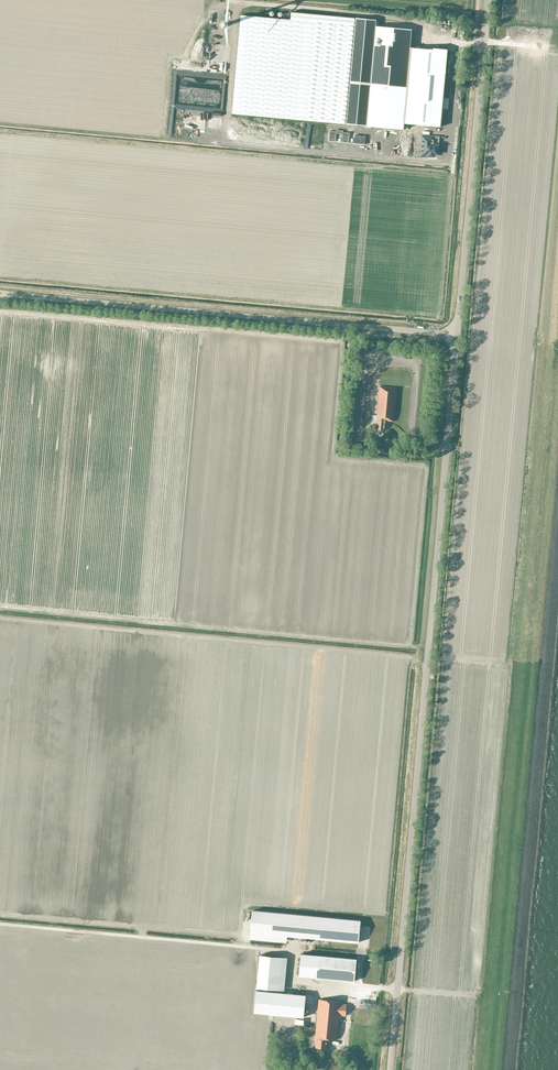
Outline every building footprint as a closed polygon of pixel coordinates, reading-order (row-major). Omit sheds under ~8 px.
[(241,15),(232,114),(308,121),(326,122),(366,126),(404,130),(404,124),(440,127),(445,73),(446,73),(448,50),(434,48),(433,48),(433,50),(411,48),(411,47),(411,48),(410,48),(412,31),(376,27),(376,20),(291,12),(291,19),(241,15)] [(330,131),(329,141),(335,142),(336,133),(343,134),(342,142),(348,143),(349,133),(343,132),(343,131),(336,130),(336,132),(330,131)] [(354,135),(354,143),(365,144),(365,136),(354,135)] [(422,136),(421,154),(428,154),(428,156),(434,157),(434,154),(438,154),(439,145),(433,145),(433,142),(434,137),(422,136)] [(376,434),(381,434),(381,430),(385,430),(386,421),(394,421),(395,419),(394,420),(397,388),(379,387),(375,429),(376,429),(376,434)] [(252,916),(250,932),(287,936),(348,941),(358,942),(360,920),(348,918),(253,910),(252,916)] [(301,954),(299,976),(355,981),(357,959),(301,954)] [(279,990),(282,957),(260,955),(257,988),(279,990)] [(256,990),(254,1012),(304,1017),(306,995),(256,990)] [(315,1042),(316,1043),(316,1048),(326,1049),(327,1039),(337,1040),(339,1015),(346,1016),(347,1005),(341,1004),(341,1002),(319,999),(315,1042)]
